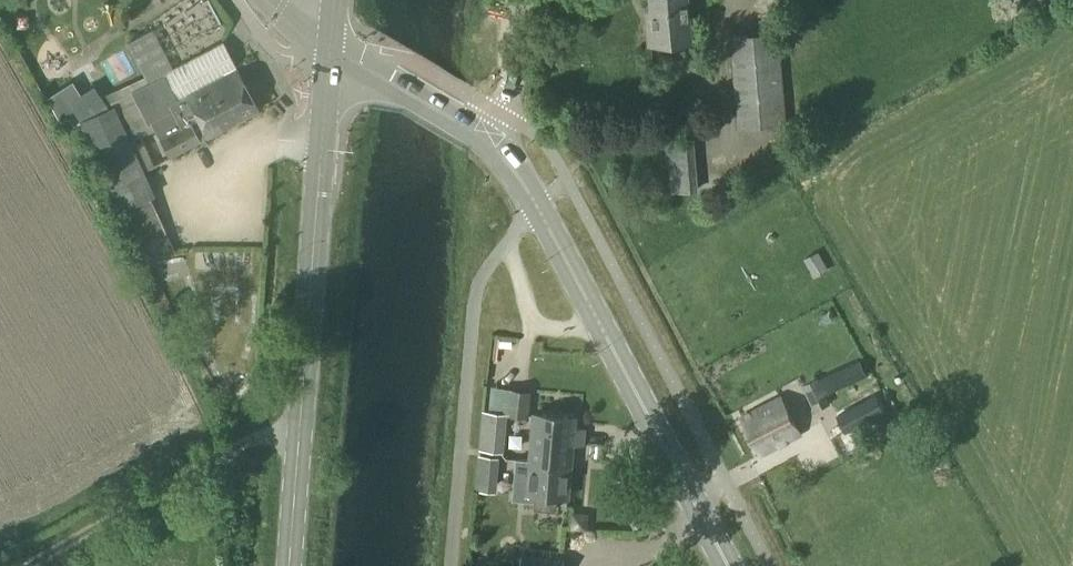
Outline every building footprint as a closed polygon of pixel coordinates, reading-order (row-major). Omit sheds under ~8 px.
[(650,44),(690,40),(687,0),(652,0),(653,21),(648,21),(650,44)] [(1013,12),(1025,11),(1046,9),(1045,0),(1012,0),(1013,12)] [(70,80),(45,96),(58,120),(66,116),(72,124),(81,119),(118,209),(119,209),(135,243),(163,230),(148,197),(152,194),(142,170),(126,136),(152,124),(167,156),(255,109),(218,41),(171,67),(150,25),(125,38),(143,74),(99,94),(92,85),(78,93),(70,80)] [(729,37),(737,128),(786,123),(778,33),(729,37)] [(666,140),(670,193),(698,191),(693,137),(666,140)] [(188,260),(238,261),(239,242),(189,241),(188,260)] [(865,361),(823,381),(831,398),(873,378),(865,361)] [(817,377),(801,385),(813,411),(830,403),(817,377)] [(509,389),(507,414),(527,416),(529,391),(509,389)] [(838,415),(846,431),(883,411),(875,396),(838,415)] [(742,417),(761,454),(800,434),(782,397),(742,417)] [(484,412),(481,450),(503,452),(506,414),(484,412)] [(530,460),(570,464),(572,443),(583,444),(584,428),(574,427),(575,416),(534,413),(530,460)] [(518,459),(515,492),(527,493),(536,494),(536,501),(535,507),(555,509),(556,496),(568,497),(570,464),(530,460),(518,459)] [(634,493),(629,482),(621,485),(626,496),(634,493)] [(563,559),(523,555),(522,565),(562,565),(563,559)]
